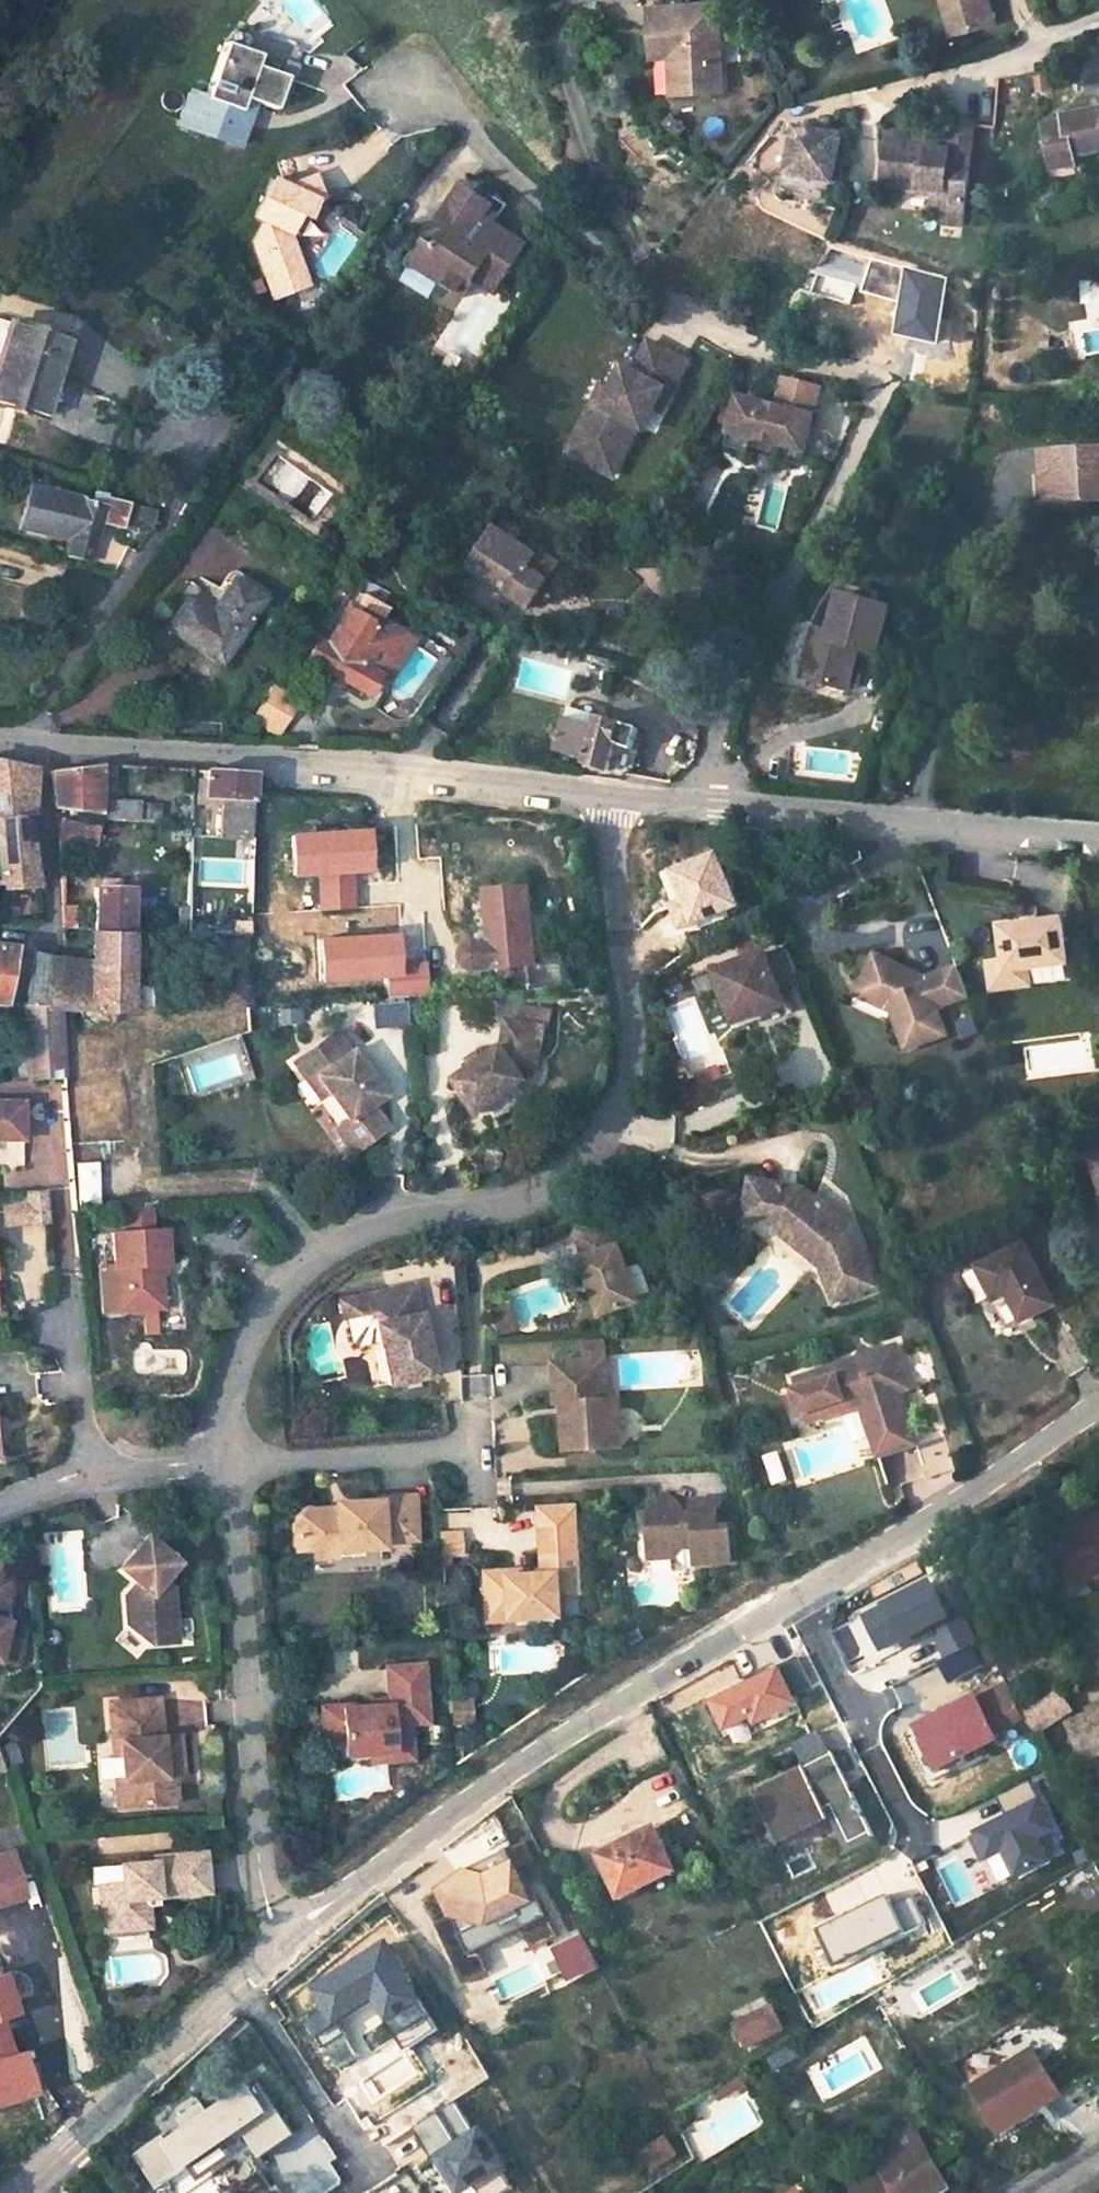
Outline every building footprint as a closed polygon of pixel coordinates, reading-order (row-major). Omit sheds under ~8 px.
[(952,37),(958,35),(948,0),(941,0),(952,37)] [(958,35),(995,27),(988,0),(948,0),(958,35)] [(666,44),(668,57),(682,56),(685,93),(722,90),(714,2),(647,8),(651,46),(666,44)] [(188,92),(178,125),(238,145),(245,123),(239,111),(243,97),(253,101),(274,107),(295,44),(263,34),(261,39),(231,29),(222,42),(205,97),(188,92)] [(652,59),(668,57),(666,44),(651,46),(652,59)] [(668,57),(672,95),(685,93),(682,56),(668,57)] [(1046,75),(1035,76),(1036,93),(1047,92),(1047,83),(1046,75)] [(1055,75),(1046,75),(1047,83),(1055,82),(1055,75)] [(245,123),(253,101),(243,97),(239,111),(245,123)] [(1045,124),(1053,161),(1098,151),(1098,109),(1064,117),(1065,119),(1045,124)] [(964,221),(975,124),(952,122),(951,137),(950,148),(931,146),(932,141),(888,136),(883,185),(935,190),(932,212),(942,219),(964,221)] [(845,131),(801,127),(796,175),(840,180),(845,131)] [(951,137),(932,135),(932,141),(931,146),(950,148),(951,137)] [(1073,157),(1053,161),(1055,171),(1075,167),(1073,157)] [(313,198),(305,177),(282,186),(269,180),(252,220),(261,223),(252,245),(274,299),(298,290),(283,253),(293,249),(287,235),(295,217),(298,218),(306,201),(313,198)] [(290,236),(298,218),(295,217),(287,235),(290,236)] [(435,249),(425,241),(410,263),(462,297),(474,278),(494,291),(525,244),(491,222),(475,245),(449,228),(435,249)] [(308,286),(293,249),(283,253),(298,290),(308,286)] [(0,321),(0,404),(45,416),(66,340),(0,321)] [(688,359),(651,337),(634,367),(624,362),(612,383),(602,401),(593,396),(567,444),(590,458),(598,443),(619,454),(637,422),(642,425),(664,385),(671,389),(688,359)] [(479,371),(466,362),(457,375),(470,385),(479,371)] [(603,378),(593,396),(602,401),(612,383),(603,378)] [(768,434),(797,441),(795,454),(817,458),(829,408),(754,392),(743,443),(765,447),(768,434)] [(619,454),(598,443),(590,458),(611,469),(619,454)] [(1042,451),(1044,496),(1084,493),(1084,503),(1098,502),(1098,447),(1042,451)] [(81,498),(65,493),(57,523),(74,527),(81,498)] [(1084,493),(1044,496),(1045,505),(1084,503),(1084,493)] [(101,503),(81,498),(74,527),(68,549),(92,554),(101,518),(148,530),(153,511),(128,505),(129,502),(102,496),(101,503)] [(482,579),(529,611),(558,564),(540,552),(537,556),(494,528),(475,557),(490,567),(487,571),(482,579)] [(467,569),(482,579),(487,571),(490,567),(475,557),(467,569)] [(264,599),(232,578),(211,611),(186,596),(166,629),(221,664),(264,599)] [(344,611),(366,621),(378,615),(385,602),(357,588),(350,601),(344,598),(329,626),(334,628),(344,611)] [(889,607),(839,593),(827,633),(824,643),(811,638),(800,677),(848,690),(859,652),(874,656),(889,607)] [(303,660),(369,695),(381,675),(376,672),(379,667),(375,664),(381,652),(387,650),(399,626),(378,615),(366,621),(344,611),(334,628),(329,626),(320,643),(314,640),(303,660)] [(387,677),(411,631),(399,626),(387,650),(381,652),(375,664),(379,667),(376,672),(381,675),(387,677)] [(827,633),(804,626),(801,636),(811,638),(824,643),(827,633)] [(811,638),(801,636),(791,675),(800,677),(811,638)] [(287,715),(264,700),(254,717),(276,732),(287,715)] [(635,729),(571,709),(558,751),(584,759),(583,764),(608,771),(617,744),(630,748),(635,729)] [(162,718),(140,716),(139,733),(162,734),(162,722),(162,718)] [(174,722),(162,722),(162,734),(173,735),(174,722)] [(0,762),(0,818),(28,815),(25,778),(34,779),(34,768),(0,762)] [(100,765),(50,771),(55,808),(100,813),(100,819),(138,821),(138,804),(139,801),(116,801),(116,765),(100,765)] [(254,773),(205,771),(205,797),(222,798),(221,838),(252,839),(254,773)] [(34,779),(25,778),(28,815),(33,815),(34,779)] [(191,806),(138,804),(138,821),(190,823),(191,806)] [(201,806),(202,834),(216,833),(215,806),(201,806)] [(0,818),(0,850),(31,848),(28,815),(0,818)] [(138,821),(100,819),(99,827),(100,837),(137,840),(138,821)] [(99,827),(61,821),(57,841),(94,848),(99,827)] [(136,844),(122,844),(122,858),(135,859),(136,844)] [(0,850),(0,886),(36,885),(31,848),(0,850)] [(131,888),(95,888),(94,928),(94,932),(101,932),(131,933),(131,888)] [(529,889),(489,892),(493,942),(471,944),(469,945),(467,946),(465,948),(464,949),(462,951),(462,954),(461,956),(462,958),(462,960),(463,962),(464,964),(466,966),(468,967),(470,968),(472,969),(474,969),(528,966),(530,990),(565,988),(562,948),(535,950),(529,889)] [(73,906),(61,906),(62,928),(73,928),(73,906)] [(189,907),(178,906),(176,934),(188,934),(189,907)] [(1062,918),(1000,926),(1006,970),(1028,967),(1068,961),(1062,918)] [(249,922),(236,922),(236,935),(248,935),(249,922)] [(73,928),(62,928),(62,939),(74,938),(73,928)] [(131,933),(101,932),(102,964),(93,964),(61,961),(51,958),(33,953),(27,988),(26,1005),(44,1006),(56,1006),(131,1007),(151,1007),(151,986),(132,986),(131,933)] [(101,932),(94,932),(93,964),(102,964),(101,932)] [(0,945),(0,1005),(4,1005),(14,947),(0,945)] [(738,1026),(785,1008),(779,990),(802,982),(789,948),(718,974),(738,1026)] [(926,979),(877,957),(862,989),(886,1000),(882,1010),(895,1016),(907,1051),(946,1037),(936,1008),(969,997),(958,968),(926,979)] [(1006,970),(1004,959),(988,961),(991,988),(1030,983),(1028,967),(1006,970)] [(857,999),(882,1010),(886,1000),(862,989),(857,999)] [(371,1024),(403,1023),(402,1001),(370,1002),(371,1024)] [(26,1005),(22,1005),(30,1079),(63,1079),(56,1006),(44,1006),(26,1005)] [(508,1051),(460,1084),(483,1120),(532,1086),(529,1082),(520,1070),(546,1053),(549,1028),(513,1022),(508,1051)] [(320,1077),(331,1091),(353,1122),(387,1099),(354,1053),(352,1055),(336,1033),(295,1063),(310,1084),(320,1077)] [(529,1082),(542,1074),(546,1053),(520,1070),(529,1082)] [(310,1084),(321,1099),(331,1091),(320,1077),(310,1084)] [(0,1103),(0,1142),(21,1142),(20,1103),(0,1103)] [(21,1168),(21,1142),(0,1142),(0,1168),(21,1168)] [(768,1186),(755,1183),(748,1224),(761,1226),(768,1186)] [(810,1194),(768,1186),(761,1226),(797,1233),(816,1248),(836,1304),(876,1289),(855,1230),(810,1194)] [(52,1225),(50,1195),(29,1197),(32,1226),(52,1225)] [(167,1297),(164,1263),(171,1262),(168,1226),(155,1228),(152,1206),(127,1208),(130,1230),(116,1232),(124,1311),(141,1308),(147,1308),(146,1300),(167,1297)] [(583,1257),(601,1315),(639,1304),(621,1245),(618,1246),(610,1224),(580,1234),(587,1256),(583,1257)] [(974,1270),(991,1304),(1004,1298),(1018,1326),(1054,1307),(1021,1244),(974,1270)] [(378,1317),(385,1346),(396,1388),(436,1378),(413,1287),(340,1305),(345,1326),(378,1317)] [(147,1308),(168,1305),(167,1297),(146,1300),(147,1308)] [(506,1310),(503,1300),(484,1306),(487,1316),(506,1310)] [(506,1310),(487,1316),(492,1332),(511,1327),(506,1310)] [(385,1346),(378,1317),(345,1326),(349,1341),(361,1339),(364,1351),(385,1346)] [(807,1417),(869,1395),(888,1447),(916,1437),(902,1396),(898,1385),(908,1382),(897,1349),(876,1355),(863,1350),(858,1362),(795,1383),(798,1392),(794,1393),(795,1398),(800,1414),(802,1419),(807,1417)] [(597,1362),(546,1365),(548,1407),(559,1407),(560,1418),(554,1423),(555,1451),(600,1449),(600,1428),(612,1428),(611,1401),(599,1402),(597,1362)] [(902,1396),(912,1393),(908,1382),(898,1385),(902,1396)] [(869,1395),(807,1417),(810,1428),(865,1409),(883,1461),(920,1448),(916,1437),(888,1447),(869,1395)] [(800,1414),(795,1398),(787,1402),(792,1417),(800,1414)] [(613,1448),(612,1428),(600,1428),(600,1449),(613,1448)] [(649,1561),(681,1559),(686,1553),(697,1554),(698,1568),(733,1568),(736,1567),(735,1533),(723,1533),(722,1503),(696,1505),(697,1518),(687,1518),(687,1511),(670,1496),(656,1510),(663,1517),(648,1533),(649,1561)] [(336,1555),(381,1553),(381,1545),(415,1543),(413,1501),(378,1504),(378,1500),(352,1502),(348,1512),(339,1512),(339,1510),(308,1511),(296,1524),(297,1555),(313,1554),(322,1546),(336,1545),(336,1555)] [(1090,1526),(1089,1522),(1060,1532),(1073,1569),(1098,1561),(1098,1523),(1090,1526)] [(458,1531),(437,1533),(439,1557),(459,1556),(458,1531)] [(138,1585),(132,1591),(123,1592),(125,1624),(152,1648),(179,1646),(175,1591),(164,1582),(178,1565),(147,1537),(119,1568),(138,1585)] [(313,1560),(336,1559),(336,1555),(336,1545),(322,1546),(313,1554),(313,1560)] [(543,1581),(510,1582),(509,1576),(485,1578),(488,1618),(512,1617),(513,1626),(561,1623),(560,1600),(584,1598),(580,1549),(542,1550),(543,1581)] [(1073,1569),(1076,1581),(1098,1573),(1098,1561),(1073,1569)] [(2,1665),(11,1625),(3,1623),(13,1584),(0,1581),(0,1664),(2,1665)] [(488,1628),(513,1626),(512,1617),(488,1618),(488,1628)] [(387,1706),(319,1711),(321,1746),(339,1745),(340,1756),(368,1754),(389,1753),(389,1746),(410,1745),(408,1726),(426,1725),(423,1666),(385,1668),(387,1706)] [(1008,1678),(980,1693),(1003,1737),(1030,1723),(1008,1678)] [(1003,1737),(980,1693),(919,1724),(943,1772),(968,1759),(966,1755),(1003,1737)] [(122,1744),(124,1781),(117,1782),(119,1809),(168,1805),(166,1778),(183,1760),(181,1740),(159,1742),(158,1728),(156,1701),(112,1704),(115,1745),(122,1744)] [(470,1711),(448,1712),(449,1734),(471,1732),(470,1711)] [(1077,1722),(1093,1760),(1098,1757),(1098,1712),(1077,1722)] [(115,1745),(117,1782),(124,1781),(122,1744),(115,1745)] [(368,1762),(404,1761),(410,1761),(410,1745),(389,1746),(389,1753),(368,1754),(368,1762)] [(808,1767),(755,1793),(776,1835),(837,1806),(856,1843),(877,1832),(836,1753),(815,1763),(816,1766),(809,1769),(808,1767)] [(179,1804),(177,1776),(184,1769),(183,1760),(166,1778),(168,1805),(179,1804)] [(679,1875),(658,1831),(603,1857),(624,1900),(679,1875)] [(531,1853),(521,1834),(464,1863),(437,1888),(449,1912),(433,1920),(464,1980),(490,1967),(469,1927),(500,1911),(510,1932),(522,1925),(532,1945),(559,1931),(538,1890),(531,1894),(514,1862),(531,1853)] [(0,1855),(0,1904),(23,1897),(9,1852),(0,1855)] [(154,1865),(120,1868),(120,1885),(111,1886),(99,1898),(101,1920),(114,1931),(135,1930),(148,1916),(147,1899),(207,1895),(205,1857),(153,1860),(154,1865)] [(581,1932),(551,1947),(569,1981),(598,1966),(581,1932)] [(754,2043),(790,2025),(780,2004),(743,2022),(754,2043)] [(1034,2052),(970,2089),(998,2137),(1062,2100),(1034,2052)] [(397,2112),(363,2072),(301,2120),(326,2151),(355,2129),(362,2139),(397,2112)] [(133,2155),(158,2192),(215,2192),(296,2140),(256,2078),(206,2110),(200,2101),(176,2117),(181,2124),(133,2155)] [(12,2113),(0,2117),(0,2132),(3,2142),(20,2137),(12,2113)] [(666,2133),(638,2150),(650,2170),(678,2154),(666,2133)] [(856,2187),(860,2192),(922,2192),(949,2177),(927,2139),(883,2164),(886,2169),(856,2187)]
